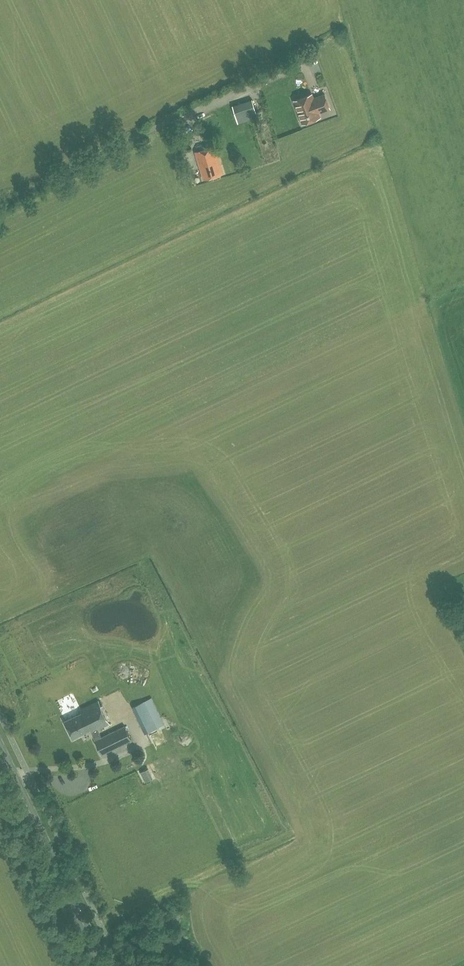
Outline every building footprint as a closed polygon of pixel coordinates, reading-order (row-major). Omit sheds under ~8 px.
[(332,109),(326,92),(315,96),(313,92),(293,100),(302,124),(322,117),(321,113),(332,109)] [(238,123),(258,117),(253,99),(232,105),(238,123)] [(204,179),(223,173),(215,145),(195,151),(204,179)] [(145,733),(165,724),(152,698),(132,707),(145,733)] [(102,736),(99,729),(110,724),(98,700),(81,709),(83,712),(65,720),(74,737),(91,729),(92,732),(102,754),(132,739),(125,725),(102,736)]
